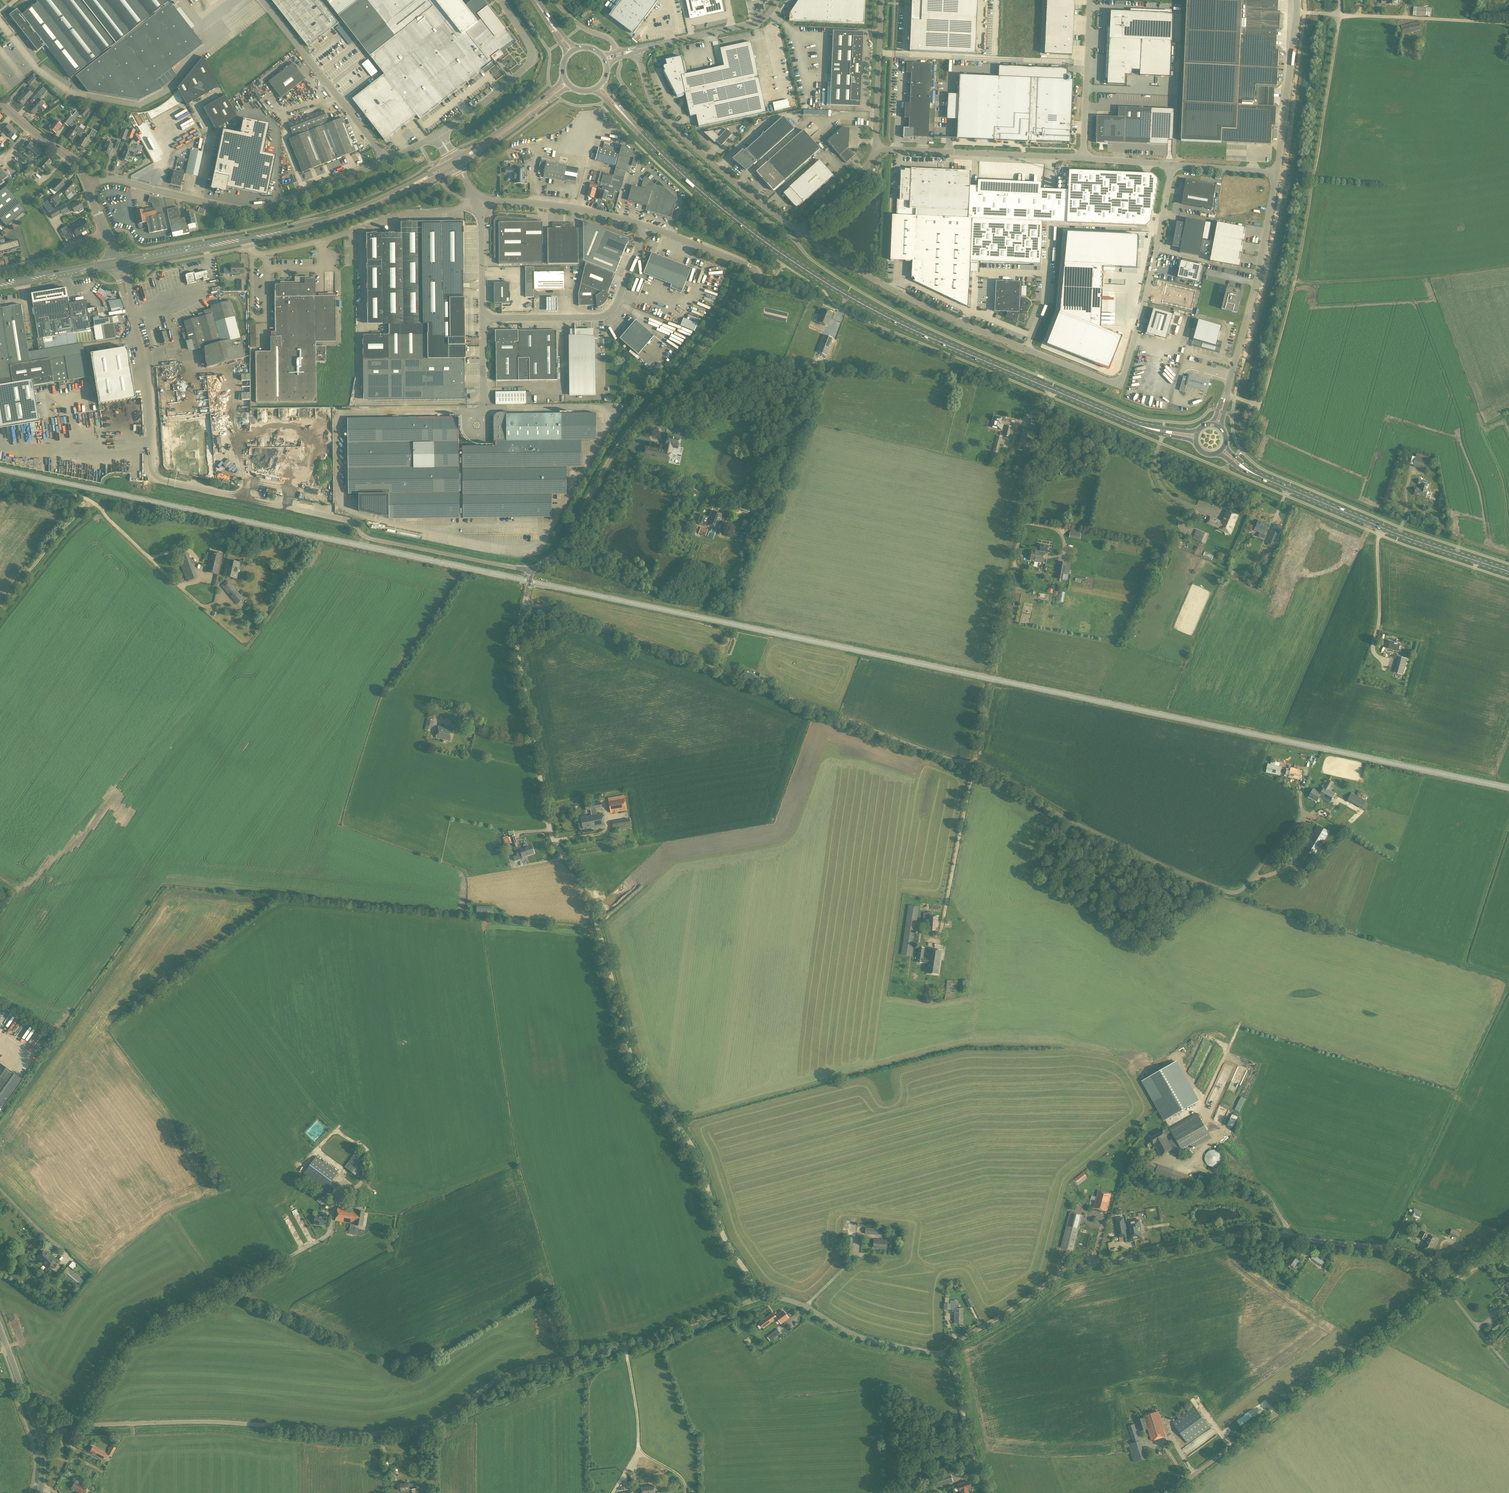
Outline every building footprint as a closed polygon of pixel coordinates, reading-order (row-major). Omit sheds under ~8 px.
[(45,46),(71,78),(74,75),(169,2),(171,0),(41,0),(21,15),(17,9),(9,15),(37,52),(45,46)] [(513,39),(514,38),(483,0),(476,0),(470,6),(465,0),(326,0),(385,75),(352,99),(384,140),(419,118),(420,120),(494,62),(491,56),(502,48),(513,39)] [(655,0),(621,0),(609,16),(633,34),(658,2),(655,0)] [(690,13),(698,12),(697,7),(705,6),(706,10),(702,11),(703,16),(707,16),(707,17),(721,14),(718,0),(686,0),(690,13)] [(789,20),(864,24),(865,0),(799,0),(789,14),(789,20)] [(909,52),(975,54),(977,0),(912,0),(912,3),(911,6),(909,52)] [(1043,53),(1071,55),(1074,0),(1046,0),(1043,53)] [(1182,142),(1270,147),(1270,128),(1274,128),(1275,108),(1272,108),(1255,108),(1255,90),(1276,92),(1279,50),(1276,50),(1277,33),(1280,33),(1280,12),(1278,12),(1278,0),(1186,0),(1182,142)] [(74,75),(87,92),(139,101),(162,89),(156,82),(203,45),(169,2),(74,75)] [(1431,16),(1431,7),(1413,7),(1413,15),(1431,16)] [(1108,79),(1108,84),(1125,85),(1126,75),(1132,75),(1132,70),(1140,71),(1140,76),(1171,77),(1174,14),(1171,14),(1131,12),(1123,12),(1111,11),(1111,22),(1110,28),(1108,79)] [(1404,34),(1421,30),(1419,21),(1402,25),(1404,34)] [(860,107),(863,32),(833,31),(830,106),(834,106),(834,110),(846,110),(846,106),(860,107)] [(666,70),(663,71),(677,97),(685,95),(690,117),(696,116),(698,127),(766,113),(762,95),(756,96),(746,49),(752,48),(751,42),(720,49),(724,66),(686,75),(682,57),(665,60),(667,66),(665,67),(666,70)] [(219,86),(203,57),(177,89),(186,105),(219,86)] [(286,66),(287,67),(268,82),(280,98),(305,79),(292,63),(291,64),(290,63),(286,66)] [(903,128),(903,138),(913,138),(913,137),(928,138),(931,64),(906,63),(906,73),(911,73),(909,103),(905,103),(904,118),(909,118),(908,128),(903,128)] [(26,81),(29,85),(30,85),(36,79),(38,77),(37,76),(34,74),(34,73),(31,76),(26,81)] [(1070,135),(1073,80),(959,75),(956,139),(1036,142),(1036,141),(1061,143),(1061,141),(1069,141),(1069,135),(1070,135)] [(22,94),(17,99),(23,105),(33,94),(32,94),(27,89),(27,88),(25,87),(20,92),(22,94)] [(33,98),(36,101),(28,109),(34,115),(38,110),(41,113),(45,109),(42,106),(44,104),(39,100),(48,91),(43,87),(33,98)] [(237,117),(225,96),(203,108),(215,129),(237,117)] [(171,149),(198,134),(178,98),(139,121),(159,156),(168,159),(171,149)] [(787,99),(772,103),(774,111),(789,107),(787,99)] [(79,113),(84,117),(90,109),(85,105),(79,113)] [(1098,116),(1097,142),(1150,144),(1152,109),(1119,107),(1119,117),(1098,116)] [(1169,109),(1152,108),(1150,144),(1167,144),(1169,109)] [(288,124),(293,137),(288,139),(302,172),(355,151),(342,118),(328,124),(323,110),(288,124)] [(80,114),(76,111),(74,115),(71,112),(63,122),(69,127),(80,114)] [(50,124),(52,125),(49,129),(56,134),(62,126),(59,124),(61,121),(55,117),(50,124)] [(760,137),(736,159),(735,160),(735,161),(736,162),(746,170),(753,164),(754,165),(794,129),(783,117),(764,134),(763,133),(760,137)] [(222,130),(210,189),(216,190),(215,192),(218,193),(218,191),(224,192),(225,187),(266,196),(274,156),(262,153),(268,124),(240,118),(237,133),(222,130)] [(12,138),(17,133),(12,128),(9,124),(3,131),(8,136),(9,135),(12,138)] [(73,127),(71,130),(67,137),(72,140),(76,134),(79,136),(83,130),(77,125),(75,128),(73,127)] [(129,131),(123,128),(119,138),(125,141),(129,131)] [(842,128),(826,141),(846,163),(855,155),(847,147),(849,128),(842,128)] [(86,135),(84,138),(83,138),(78,145),(84,148),(88,141),(91,143),(97,132),(93,129),(89,136),(86,135)] [(724,129),(717,130),(711,139),(715,143),(716,142),(721,146),(732,135),(726,130),(725,131),(724,129)] [(714,132),(713,131),(707,133),(708,135),(707,136),(711,139),(717,130),(715,131),(714,132)] [(803,130),(756,172),(773,191),(820,149),(803,130)] [(129,132),(125,142),(130,144),(134,135),(133,134),(134,132),(130,131),(129,133),(129,132)] [(107,140),(107,142),(106,142),(102,151),(110,154),(112,148),(117,150),(120,142),(115,140),(113,145),(110,144),(111,142),(110,141),(108,140),(107,140)] [(24,162),(27,159),(36,147),(31,142),(27,148),(30,150),(26,154),(24,153),(20,159),(24,162)] [(599,148),(595,161),(615,166),(618,153),(619,150),(606,145),(604,144),(602,149),(599,148)] [(131,148),(128,146),(126,151),(127,152),(125,154),(129,156),(132,157),(133,155),(134,156),(136,155),(137,153),(136,151),(135,151),(136,146),(132,145),(131,148)] [(604,173),(601,182),(607,184),(621,188),(624,178),(626,172),(630,172),(631,167),(636,168),(638,159),(623,145),(621,147),(619,154),(615,169),(613,175),(613,176),(604,173)] [(127,161),(129,156),(125,154),(127,152),(126,151),(128,146),(126,146),(121,159),(123,159),(122,160),(125,161),(126,160),(127,161)] [(36,147),(27,159),(31,163),(29,165),(32,168),(37,162),(34,159),(33,160),(32,159),(35,154),(38,157),(42,151),(36,147)] [(190,152),(188,152),(187,155),(189,155),(185,174),(197,177),(203,147),(202,147),(201,152),(190,150),(190,152)] [(49,165),(51,162),(47,158),(40,165),(49,173),(53,168),(49,165)] [(790,187),(783,194),(793,206),(794,206),(795,207),(797,207),(798,207),(799,206),(803,202),(803,203),(833,176),(819,160),(789,187),(790,187)] [(578,168),(566,166),(541,161),(538,173),(540,174),(540,176),(541,178),(544,178),(563,181),(564,181),(575,183),(578,168)] [(525,168),(515,168),(505,167),(505,173),(515,173),(514,183),(525,184),(525,168)] [(25,179),(33,171),(30,168),(23,174),(24,175),(23,177),(20,175),(16,180),(19,183),(21,181),(22,183),(25,180),(25,179)] [(1042,222),(1066,223),(1068,190),(957,186),(957,171),(911,169),(911,168),(911,170),(905,170),(905,172),(901,172),(900,199),(897,199),(896,215),(1042,221),(1042,222)] [(173,170),(172,177),(170,184),(180,186),(184,170),(179,169),(179,172),(173,170)] [(600,183),(603,173),(598,171),(595,182),(600,183)] [(643,179),(641,187),(632,185),(628,200),(647,205),(645,210),(671,217),(676,198),(658,180),(654,184),(645,175),(642,179),(643,179)] [(57,193),(64,185),(59,180),(51,187),(57,193)] [(1216,185),(1186,180),(1182,204),(1211,209),(1216,185)] [(67,196),(77,187),(71,181),(61,190),(67,196)] [(607,187),(607,184),(601,182),(601,184),(599,190),(601,191),(599,199),(606,201),(608,193),(613,194),(615,189),(607,187)] [(25,211),(6,187),(0,192),(0,220),(6,227),(25,211)] [(594,198),(596,190),(589,188),(587,196),(594,198)] [(37,202),(40,200),(39,198),(44,195),(42,193),(34,198),(37,202)] [(146,217),(147,222),(149,233),(166,229),(163,214),(160,198),(149,196),(148,203),(152,203),(153,208),(154,216),(146,217)] [(58,204),(53,198),(48,202),(53,208),(58,204)] [(82,208),(83,208),(79,201),(76,203),(75,202),(71,205),(74,212),(79,210),(80,211),(80,212),(83,210),(82,208)] [(65,204),(49,213),(52,219),(61,214),(62,215),(69,212),(65,204)] [(186,219),(187,224),(181,225),(177,207),(167,210),(173,237),(188,234),(188,233),(189,233),(188,229),(187,225),(195,223),(193,212),(189,213),(188,210),(183,211),(185,219),(186,219)] [(154,216),(153,208),(135,212),(137,224),(147,222),(146,217),(154,216)] [(968,307),(970,260),(1040,263),(1042,222),(1042,221),(896,215),(892,215),(890,260),(912,261),(911,280),(968,307)] [(493,222),(494,258),(499,258),(499,264),(543,264),(542,222),(534,222),(534,219),(499,216),(498,216),(497,216),(497,217),(496,218),(495,218),(494,219),(494,220),(493,221),(493,222)] [(76,237),(89,229),(84,220),(70,227),(76,237)] [(584,261),(586,262),(578,293),(579,306),(597,305),(597,308),(598,307),(600,306),(601,306),(602,306),(603,305),(604,304),(604,303),(605,302),(606,302),(606,301),(607,300),(608,298),(608,297),(609,296),(609,295),(607,294),(615,274),(615,273),(619,263),(596,254),(605,230),(585,222),(584,221),(583,222),(583,223),(583,246),(584,261)] [(1245,241),(1246,234),(1244,234),(1245,227),(1217,222),(1215,236),(1243,241),(1245,241)] [(465,377),(464,359),(463,283),(462,223),(402,224),(402,234),(367,234),(368,324),(389,324),(389,334),(388,334),(388,335),(363,335),(363,360),(364,400),(465,399),(465,381),(467,381),(467,377),(465,377)] [(563,264),(563,223),(555,223),(554,223),(552,223),(552,228),(547,228),(548,264),(563,264)] [(570,223),(563,223),(563,264),(579,264),(578,228),(573,228),(573,223),(571,223),(570,223)] [(66,241),(74,237),(71,231),(66,234),(63,228),(60,230),(66,241)] [(624,238),(605,230),(596,254),(619,263),(627,244),(628,241),(627,239),(625,238),(624,238)] [(1113,359),(1122,336),(1100,328),(1102,280),(1103,271),(1103,267),(1138,269),(1139,235),(1067,232),(1059,312),(1046,345),(1094,364),(1094,363),(1109,369),(1112,359),(1113,359)] [(1180,253),(1200,256),(1203,239),(1177,234),(1175,245),(1181,247),(1180,253)] [(1241,252),(1243,253),(1244,246),(1242,246),(1243,241),(1215,236),(1213,247),(1241,252)] [(13,241),(13,240),(4,242),(3,238),(0,239),(0,243),(0,255),(16,251),(15,250),(20,248),(18,240),(13,241)] [(1210,261),(1240,266),(1241,260),(1239,259),(1241,252),(1213,247),(1210,261)] [(659,255),(659,256),(652,253),(643,274),(671,285),(670,288),(682,292),(691,269),(662,257),(662,256),(659,255)] [(1180,269),(1178,277),(1198,282),(1202,266),(1180,261),(1178,268),(1180,269)] [(224,268),(224,274),(235,274),(235,276),(240,276),(240,274),(243,274),(243,265),(231,265),(231,268),(224,268)] [(194,273),(187,274),(186,275),(185,276),(185,277),(187,284),(196,282),(195,280),(202,278),(203,281),(209,279),(207,271),(198,273),(198,274),(194,275),(194,273)] [(534,272),(534,289),(564,289),(564,272),(534,272)] [(275,285),(275,332),(271,332),(271,337),(270,337),(270,352),(255,352),(255,403),(316,402),(316,362),(325,362),(325,346),(316,346),(316,342),(336,342),(335,297),(335,296),(315,296),(315,279),(308,279),(308,277),(307,277),(307,276),(295,277),(295,282),(283,282),(282,282),(282,284),(276,284),(275,285)] [(1020,282),(995,281),(994,312),(1007,312),(1005,317),(1016,322),(1017,320),(1023,323),(1023,315),(1025,315),(1026,299),(1019,298),(1020,282)] [(510,303),(509,283),(494,283),(494,303),(510,303)] [(1162,303),(1191,309),(1196,290),(1166,284),(1162,303)] [(153,287),(142,289),(144,297),(154,294),(153,287)] [(1227,287),(1222,309),(1237,313),(1239,305),(1237,305),(1241,290),(1227,287)] [(66,288),(31,294),(38,339),(37,339),(39,350),(40,350),(65,346),(82,343),(96,341),(116,338),(113,323),(119,322),(118,316),(108,318),(108,319),(99,320),(97,311),(96,308),(87,309),(86,300),(68,303),(66,288)] [(556,311),(556,297),(546,297),(546,311),(556,311)] [(109,300),(110,310),(122,308),(121,299),(109,300)] [(183,322),(186,332),(182,333),(184,341),(188,340),(191,351),(192,351),(204,348),(205,361),(206,367),(245,357),(230,301),(210,306),(211,309),(203,311),(204,316),(183,322)] [(82,343),(65,346),(40,350),(39,350),(28,352),(21,305),(5,307),(5,306),(1,307),(1,308),(0,308),(0,426),(38,420),(33,386),(48,384),(48,383),(53,383),(58,382),(59,385),(74,382),(73,380),(88,377),(83,343),(82,343)] [(822,308),(817,322),(827,327),(833,313),(822,308)] [(1154,309),(1147,333),(1166,339),(1173,315),(1154,309)] [(697,323),(684,318),(680,326),(694,331),(697,323)] [(638,354),(654,336),(635,320),(620,339),(638,354)] [(1198,325),(1192,345),(1195,346),(1219,353),(1222,342),(1218,341),(1222,326),(1199,321),(1198,325)] [(810,327),(807,334),(821,339),(823,332),(810,327)] [(518,330),(495,330),(495,342),(496,342),(496,381),(557,380),(557,330),(518,330)] [(594,330),(571,330),(571,337),(570,337),(570,395),(594,395),(594,330)] [(158,338),(159,338),(161,344),(168,342),(165,332),(157,334),(158,338)] [(670,339),(673,341),(682,345),(686,338),(684,337),(683,340),(680,338),(674,335),(675,332),(674,332),(670,339)] [(99,403),(135,398),(128,347),(91,353),(99,403)] [(655,368),(659,372),(664,367),(660,363),(655,368)] [(1188,377),(1186,385),(1187,386),(1208,392),(1211,382),(1189,375),(1188,377)] [(1186,385),(1188,377),(1183,376),(1179,391),(1185,393),(1187,386),(1186,385)] [(531,392),(526,392),(496,392),(496,404),(526,404),(526,397),(531,397),(531,392)] [(694,416),(704,419),(706,412),(696,409),(694,416)] [(552,517),(551,495),(557,495),(557,499),(560,499),(560,495),(567,495),(566,468),(581,467),(581,441),(596,441),(596,413),(507,414),(506,412),(500,412),(498,413),(496,414),(495,415),(494,417),(493,419),(494,446),(462,447),(462,448),(459,448),(459,417),(358,418),(348,419),(349,494),(359,494),(379,494),(379,519),(389,519),(460,518),(460,517),(463,517),(463,518),(552,517)] [(994,416),(992,422),(996,423),(995,428),(1001,430),(1002,425),(1000,424),(1001,418),(994,416)] [(1006,425),(1004,436),(1014,438),(1015,434),(1013,434),(1013,431),(1011,430),(1011,427),(1006,425)] [(1021,429),(1017,443),(1031,447),(1035,433),(1021,429)] [(643,455),(669,461),(672,445),(679,447),(681,437),(668,435),(664,450),(646,446),(643,455)] [(266,447),(278,451),(279,448),(287,451),(287,449),(289,450),(290,446),(294,447),(295,443),(278,437),(277,440),(274,439),(272,445),(267,443),(266,447)] [(1417,453),(1416,456),(1413,467),(1430,471),(1434,458),(1417,453)] [(1415,487),(1414,496),(1431,498),(1432,492),(1429,491),(1430,481),(1418,479),(1417,484),(1420,484),(1420,487),(1415,487)] [(327,492),(305,488),(304,495),(325,499),(327,492)] [(713,511),(707,524),(717,528),(722,514),(713,511)] [(1210,517),(1207,523),(1220,528),(1219,529),(1230,534),(1235,525),(1234,525),(1238,516),(1227,511),(1224,518),(1224,517),(1222,522),(1210,517)] [(708,517),(700,514),(697,523),(705,526),(708,517)] [(1254,531),(1260,533),(1258,537),(1264,539),(1266,535),(1264,534),(1268,525),(1258,521),(1256,527),(1254,531)] [(1273,527),(1272,530),(1266,543),(1274,546),(1281,530),(1282,527),(1274,524),(1273,527)] [(708,530),(701,527),(699,533),(706,536),(708,530)] [(1196,530),(1192,539),(1205,544),(1209,535),(1196,530)] [(715,533),(710,531),(707,537),(713,539),(715,533)] [(1080,539),(1081,533),(1070,531),(1069,537),(1080,539)] [(244,544),(249,549),(253,545),(248,540),(244,544)] [(1041,544),(1039,551),(1038,556),(1040,556),(1040,559),(1044,559),(1045,553),(1047,553),(1049,546),(1041,544)] [(1038,556),(1039,551),(1032,550),(1030,560),(1043,562),(1044,559),(1040,559),(1040,556),(1038,556)] [(215,563),(220,564),(222,554),(211,551),(208,564),(214,566),(215,563)] [(197,578),(187,552),(177,556),(186,582),(197,578)] [(236,579),(240,563),(227,560),(223,576),(236,579)] [(1066,563),(1058,561),(1055,578),(1064,580),(1066,563)] [(208,564),(207,572),(218,574),(220,564),(215,563),(214,566),(208,564)] [(243,599),(229,582),(228,580),(221,586),(237,605),(243,599)] [(1396,641),(1396,643),(1390,641),(1388,649),(1401,652),(1403,643),(1396,641)] [(1397,669),(1403,671),(1406,659),(1400,657),(1397,669)] [(742,677),(756,682),(755,684),(760,686),(762,679),(759,678),(760,675),(745,669),(742,677)] [(430,731),(433,720),(427,719),(425,730),(430,731)] [(453,730),(439,726),(436,738),(450,741),(453,730)] [(1266,772),(1280,775),(1282,766),(1268,763),(1266,772)] [(1291,769),(1290,771),(1287,770),(1286,775),(1289,776),(1299,778),(1300,772),(1297,772),(1297,770),(1291,769)] [(1328,780),(1321,793),(1313,789),(1309,797),(1317,802),(1319,797),(1322,799),(1330,803),(1335,793),(1329,790),(1333,783),(1328,780)] [(1366,801),(1351,793),(1347,800),(1362,809),(1366,801)] [(624,813),(624,811),(627,810),(624,795),(608,798),(610,813),(621,811),(621,813),(624,813)] [(591,810),(591,815),(581,817),(583,829),(605,826),(603,814),(597,814),(596,809),(602,808),(601,802),(585,805),(586,811),(591,810)] [(612,822),(613,832),(631,829),(629,819),(612,822)] [(1306,847),(1308,848),(1314,852),(1316,853),(1325,839),(1322,837),(1326,830),(1321,827),(1317,834),(1314,833),(1306,847)] [(505,844),(508,843),(508,844),(512,843),(513,848),(519,846),(515,835),(507,838),(506,837),(503,838),(505,844)] [(524,846),(524,847),(519,849),(522,857),(534,853),(531,845),(529,846),(528,844),(527,844),(524,845),(524,846)] [(911,956),(919,907),(908,905),(901,955),(911,956)] [(476,914),(492,915),(492,907),(477,906),(476,914)] [(938,931),(939,916),(932,915),(933,912),(927,912),(928,913),(923,912),(922,929),(938,931)] [(928,958),(925,958),(923,958),(924,948),(919,947),(917,962),(922,963),(927,964),(926,973),(938,974),(941,950),(929,949),(928,958)] [(1177,1061),(1141,1081),(1164,1121),(1200,1101),(1177,1061)] [(2,1110),(23,1080),(0,1063),(0,1112),(2,1110)] [(1197,1113),(1170,1129),(1173,1135),(1171,1136),(1172,1139),(1169,1140),(1166,1135),(1170,1133),(1167,1128),(1150,1138),(1155,1146),(1152,1148),(1153,1149),(1155,1147),(1160,1156),(1173,1149),(1178,1158),(1182,1155),(1181,1153),(1195,1145),(1196,1147),(1212,1138),(1208,1131),(1197,1113)] [(1233,1127),(1238,1116),(1232,1114),(1227,1124),(1233,1127)] [(1205,1157),(1205,1159),(1205,1162),(1207,1164),(1209,1165),(1211,1166),(1213,1167),(1216,1166),(1218,1165),(1220,1164),(1221,1161),(1222,1159),(1221,1157),(1221,1154),(1219,1152),(1217,1151),(1214,1150),(1212,1150),(1209,1151),(1207,1152),(1206,1154),(1205,1157)] [(348,1163),(351,1165),(343,1176),(354,1185),(362,1173),(357,1170),(363,1162),(354,1155),(348,1163)] [(322,1194),(319,1198),(325,1202),(337,1185),(332,1181),(338,1172),(316,1156),(303,1173),(325,1189),(322,1194)] [(1185,1182),(1187,1174),(1160,1164),(1157,1172),(1185,1182)] [(1084,1172),(1075,1177),(1078,1181),(1086,1176),(1084,1172)] [(1108,1206),(1111,1195),(1098,1191),(1094,1207),(1106,1211),(1108,1206)] [(365,1212),(357,1210),(356,1210),(356,1206),(352,1205),(352,1209),(338,1207),(335,1221),(350,1223),(350,1228),(335,1225),(334,1231),(354,1235),(356,1225),(363,1226),(365,1212)] [(1072,1251),(1080,1217),(1081,1215),(1069,1212),(1060,1248),(1072,1251)] [(325,1226),(327,1218),(315,1216),(314,1225),(319,1225),(325,1226)] [(1124,1217),(1115,1218),(1117,1231),(1126,1230),(1125,1229),(1128,1229),(1130,1239),(1141,1237),(1140,1232),(1144,1232),(1143,1225),(1139,1226),(1139,1221),(1127,1222),(1127,1224),(1125,1224),(1124,1217)] [(1420,1237),(1425,1240),(1423,1245),(1432,1250),(1438,1238),(1423,1231),(1420,1237)] [(850,1250),(853,1240),(853,1238),(846,1236),(843,1248),(850,1250)] [(887,1241),(874,1239),(873,1247),(886,1248),(887,1241)] [(44,1249),(37,1257),(48,1268),(56,1260),(44,1249)] [(1292,1256),(1291,1258),(1284,1254),(1283,1256),(1289,1261),(1288,1262),(1291,1264),(1289,1267),(1295,1271),(1297,1269),(1294,1267),(1299,1261),(1292,1256)] [(1324,1262),(1314,1254),(1311,1259),(1321,1266),(1324,1262)] [(1448,1265),(1447,1264),(1448,1263),(1441,1257),(1435,1263),(1442,1269),(1443,1268),(1444,1270),(1448,1265)] [(68,1265),(73,1269),(76,1264),(72,1261),(68,1265)] [(84,1280),(67,1267),(61,1275),(77,1288),(84,1280)] [(968,1294),(963,1296),(969,1307),(973,1305),(968,1294)] [(963,1308),(957,1308),(957,1303),(957,1301),(951,1301),(950,1303),(944,1303),(944,1309),(950,1310),(950,1309),(955,1309),(955,1321),(963,1321),(963,1308)] [(783,1311),(776,1316),(773,1312),(759,1323),(763,1329),(777,1318),(781,1324),(788,1318),(783,1311)] [(1492,1328),(1495,1332),(1501,1326),(1498,1323),(1496,1325),(1492,1328)] [(773,1338),(780,1333),(777,1328),(770,1334),(773,1338)] [(1249,1420),(1266,1409),(1261,1403),(1245,1414),(1249,1420)] [(1188,1443),(1210,1428),(1195,1407),(1173,1423),(1188,1443)] [(1144,1416),(1144,1418),(1137,1420),(1138,1426),(1139,1425),(1140,1431),(1147,1429),(1151,1441),(1172,1434),(1166,1417),(1161,1419),(1159,1411),(1144,1416)] [(1145,1458),(1140,1441),(1134,1424),(1128,1426),(1133,1443),(1128,1444),(1134,1462),(1145,1458)] [(89,1453),(102,1460),(106,1453),(93,1446),(89,1453)] [(932,1479),(935,1488),(953,1482),(950,1473),(932,1479)] [(958,1484),(960,1490),(960,1492),(968,1492),(968,1488),(970,1487),(968,1481),(965,1482),(958,1484)] [(71,1488),(77,1491),(76,1492),(84,1492),(86,1489),(74,1482),(71,1488)] [(409,1489),(408,1483),(400,1484),(401,1491),(406,1490),(407,1492),(418,1492),(417,1488),(409,1489)]
